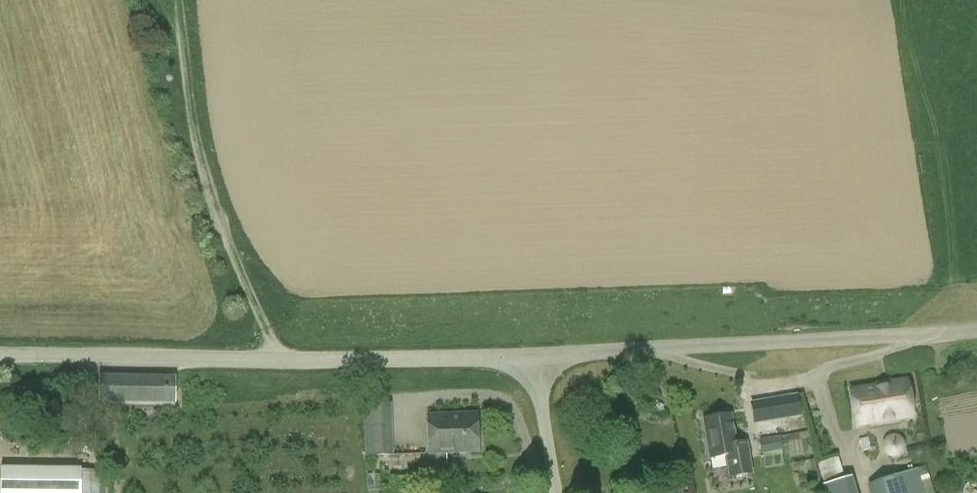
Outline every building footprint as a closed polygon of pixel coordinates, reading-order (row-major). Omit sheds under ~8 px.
[(174,406),(174,378),(100,376),(99,404),(174,406)] [(887,386),(850,392),(856,427),(913,418),(907,380),(887,384),(887,386)] [(785,400),(784,398),(752,404),(755,424),(788,418),(787,416),(799,414),(796,398),(785,400)] [(365,456),(393,456),(391,404),(363,406),(365,456)] [(428,455),(479,453),(477,414),(427,416),(428,455)] [(735,443),(734,436),(731,417),(704,421),(710,458),(724,455),(728,478),(753,474),(747,441),(735,443)] [(763,459),(782,456),(781,450),(781,447),(788,445),(788,443),(810,440),(808,432),(779,437),(760,441),(763,459)] [(837,455),(819,461),(825,479),(844,473),(837,455)] [(926,466),(868,485),(871,492),(934,492),(926,466)] [(104,471),(80,471),(0,470),(0,492),(103,492),(104,471)] [(367,492),(380,492),(380,475),(367,475),(367,492)] [(847,478),(824,486),(826,492),(852,492),(847,478)]
